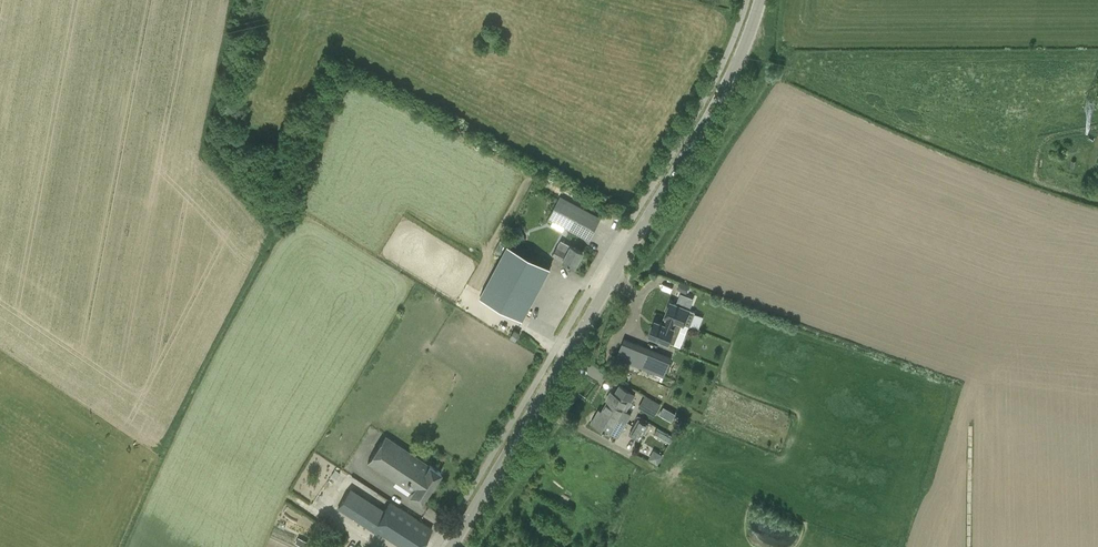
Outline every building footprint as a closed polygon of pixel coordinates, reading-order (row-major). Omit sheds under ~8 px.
[(600,217),(559,196),(548,217),(589,239),(600,217)] [(553,255),(575,266),(583,251),(572,245),(561,240),(553,255)] [(507,244),(478,301),(522,323),(551,266),(507,244)] [(678,288),(687,292),(689,284),(680,281),(678,288)] [(694,311),(687,309),(688,307),(669,300),(663,315),(664,316),(662,321),(656,319),(650,334),(673,343),(679,327),(681,323),(688,325),(694,311)] [(515,329),(511,336),(516,339),(520,332),(515,329)] [(624,338),(616,357),(665,376),(673,357),(663,354),(663,353),(624,338)] [(632,414),(626,410),(636,393),(620,384),(615,393),(612,392),(602,410),(611,415),(613,411),(619,414),(619,416),(628,421),(632,414)] [(639,407),(654,416),(661,404),(646,395),(639,407)] [(660,413),(672,420),(676,412),(664,405),(660,413)] [(591,422),(609,432),(610,432),(619,437),(628,421),(619,416),(619,414),(613,411),(611,415),(602,410),(599,414),(597,413),(591,422)] [(630,433),(639,439),(648,424),(639,418),(630,433)] [(673,436),(658,427),(655,433),(669,442),(673,436)] [(368,462),(412,491),(410,494),(421,502),(441,472),(429,463),(429,464),(386,435),(368,462)] [(655,449),(649,459),(659,464),(664,455),(655,449)] [(337,479),(341,473),(336,469),(332,475),(337,479)] [(373,531),(374,529),(401,546),(421,546),(433,528),(390,500),(385,509),(351,487),(337,509),(373,531)]
